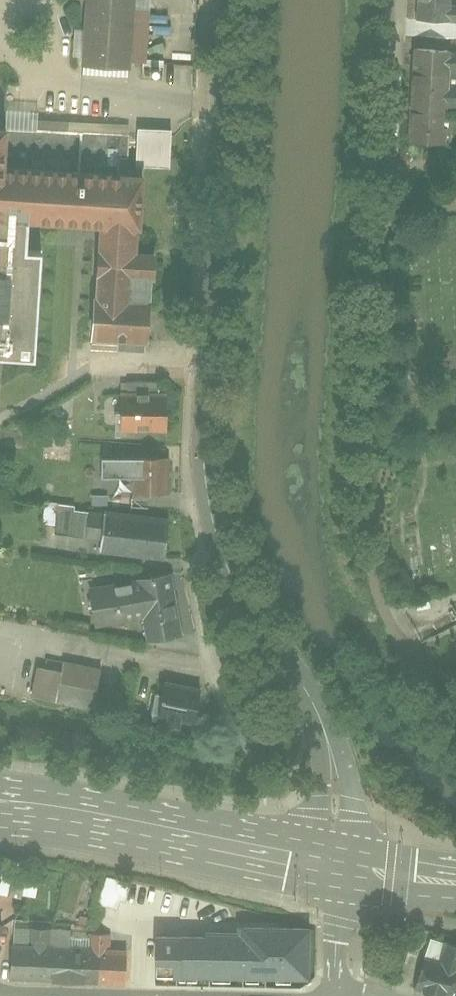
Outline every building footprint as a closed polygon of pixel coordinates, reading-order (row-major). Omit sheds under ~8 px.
[(75,58),(126,62),(131,0),(79,0),(75,58)] [(449,20),(450,0),(422,0),(421,19),(449,20)] [(415,47),(414,70),(455,73),(455,52),(449,52),(450,49),(415,47)] [(414,70),(412,105),(446,107),(447,105),(455,105),(455,73),(414,70)] [(442,114),(411,112),(409,140),(444,142),(445,139),(450,140),(451,119),(441,119),(442,114)] [(36,360),(43,252),(27,251),(28,227),(92,231),(91,241),(86,341),(143,344),(149,252),(136,251),(140,174),(124,173),(127,127),(0,120),(0,358),(36,360)] [(170,132),(138,130),(136,166),(168,168),(170,132)] [(117,428),(164,429),(164,397),(118,396),(117,428)] [(131,474),(132,492),(155,491),(154,456),(98,457),(98,475),(131,474)] [(73,500),(41,499),(40,520),(53,521),(54,531),(82,533),(86,508),(73,506),(73,500)] [(100,545),(165,552),(168,518),(104,512),(100,545)] [(169,570),(89,586),(97,626),(142,617),(147,640),(182,633),(169,570)] [(68,715),(78,665),(75,664),(77,652),(38,644),(36,656),(22,653),(25,641),(0,636),(0,700),(68,715)] [(151,717),(191,725),(199,689),(159,681),(151,717)] [(97,901),(117,909),(127,882),(106,875),(97,901)] [(9,943),(8,974),(128,979),(129,948),(110,947),(110,932),(91,931),(90,945),(50,943),(50,927),(34,926),(33,944),(9,943)] [(157,986),(312,984),(311,928),(238,929),(238,933),(206,933),(206,937),(156,937),(157,986)] [(404,982),(442,994),(455,948),(455,938),(437,933),(431,954),(415,949),(404,982)]
